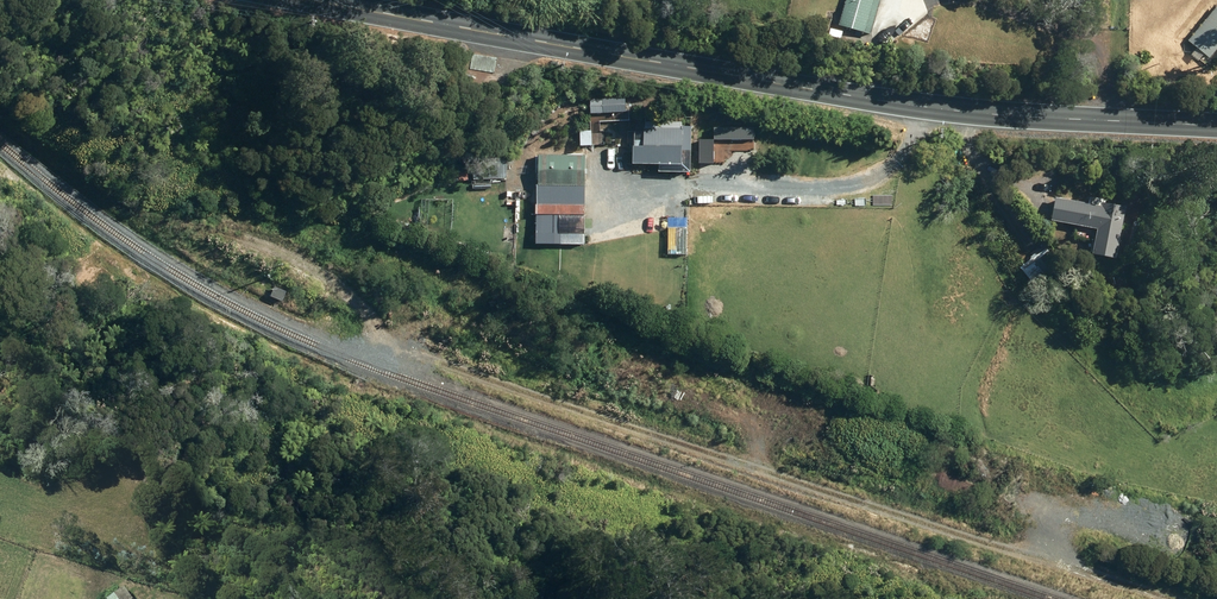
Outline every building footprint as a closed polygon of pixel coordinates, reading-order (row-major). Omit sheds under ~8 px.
[(876,31),(882,0),(849,0),(844,25),(876,31)] [(1186,42),(1208,61),(1216,49),(1216,7),(1216,6),(1186,42)] [(831,33),(838,34),(840,25),(834,23),(831,33)] [(590,98),(591,113),(608,112),(607,110),(626,108),(625,92),(603,94),(603,98),(590,98)] [(616,141),(630,141),(630,114),(615,115),(616,141)] [(634,160),(684,159),(684,124),(645,124),(645,141),(634,142),(634,160)] [(579,167),(525,166),(517,259),(569,259),(579,167)] [(1074,180),(1069,185),(1073,191),(1079,186),(1074,180)] [(1099,246),(1123,250),(1133,198),(1108,194),(1108,198),(1060,190),(1056,213),(1103,221),(1102,232),(1098,231),(1096,244),(1099,245),(1099,246)] [(1040,215),(1043,221),(1049,218),(1046,212),(1040,215)] [(1024,263),(1037,280),(1046,272),(1048,275),(1060,266),(1043,245),(1031,255),(1032,256),(1024,263)] [(270,298),(281,302),(285,293),(274,289),(270,298)] [(131,597),(132,596),(123,584),(106,597),(107,598),(132,598),(131,597)]
